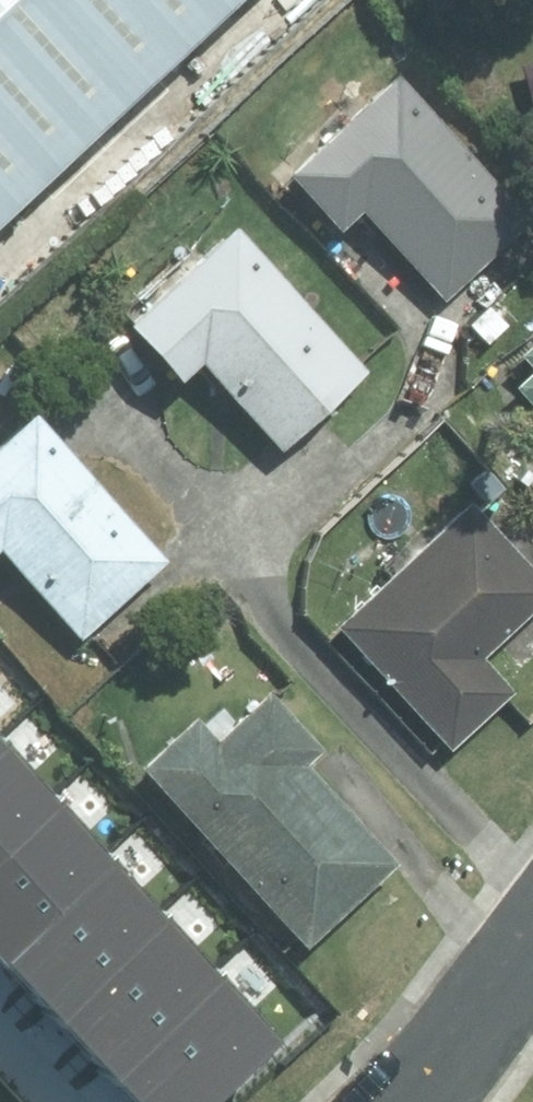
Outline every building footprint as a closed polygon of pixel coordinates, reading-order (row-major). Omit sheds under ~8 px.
[(230,0),(0,0),(0,210),(230,0)] [(400,81),(297,177),(344,227),(365,208),(448,296),(530,219),(400,81)] [(239,233),(137,325),(186,378),(205,360),(285,447),(367,372),(239,233)] [(523,387),(532,399),(532,378),(523,387)] [(0,455),(0,550),(4,547),(83,635),(166,561),(39,420),(0,455)] [(472,510),(343,630),(454,749),(514,693),(480,658),(532,609),(532,575),(472,510)] [(222,746),(199,721),(147,767),(310,944),(396,865),(304,766),(320,752),(273,700),(222,746)] [(0,738),(0,755),(9,747),(0,738)] [(63,805),(9,747),(0,755),(0,863),(63,805)] [(13,964),(118,866),(63,805),(0,863),(0,951),(13,964)] [(172,923),(118,866),(13,964),(68,1022),(172,923)] [(68,1022),(123,1079),(228,981),(172,923),(68,1022)] [(144,1101),(222,1101),(285,1043),(228,981),(123,1079),(144,1101)]
